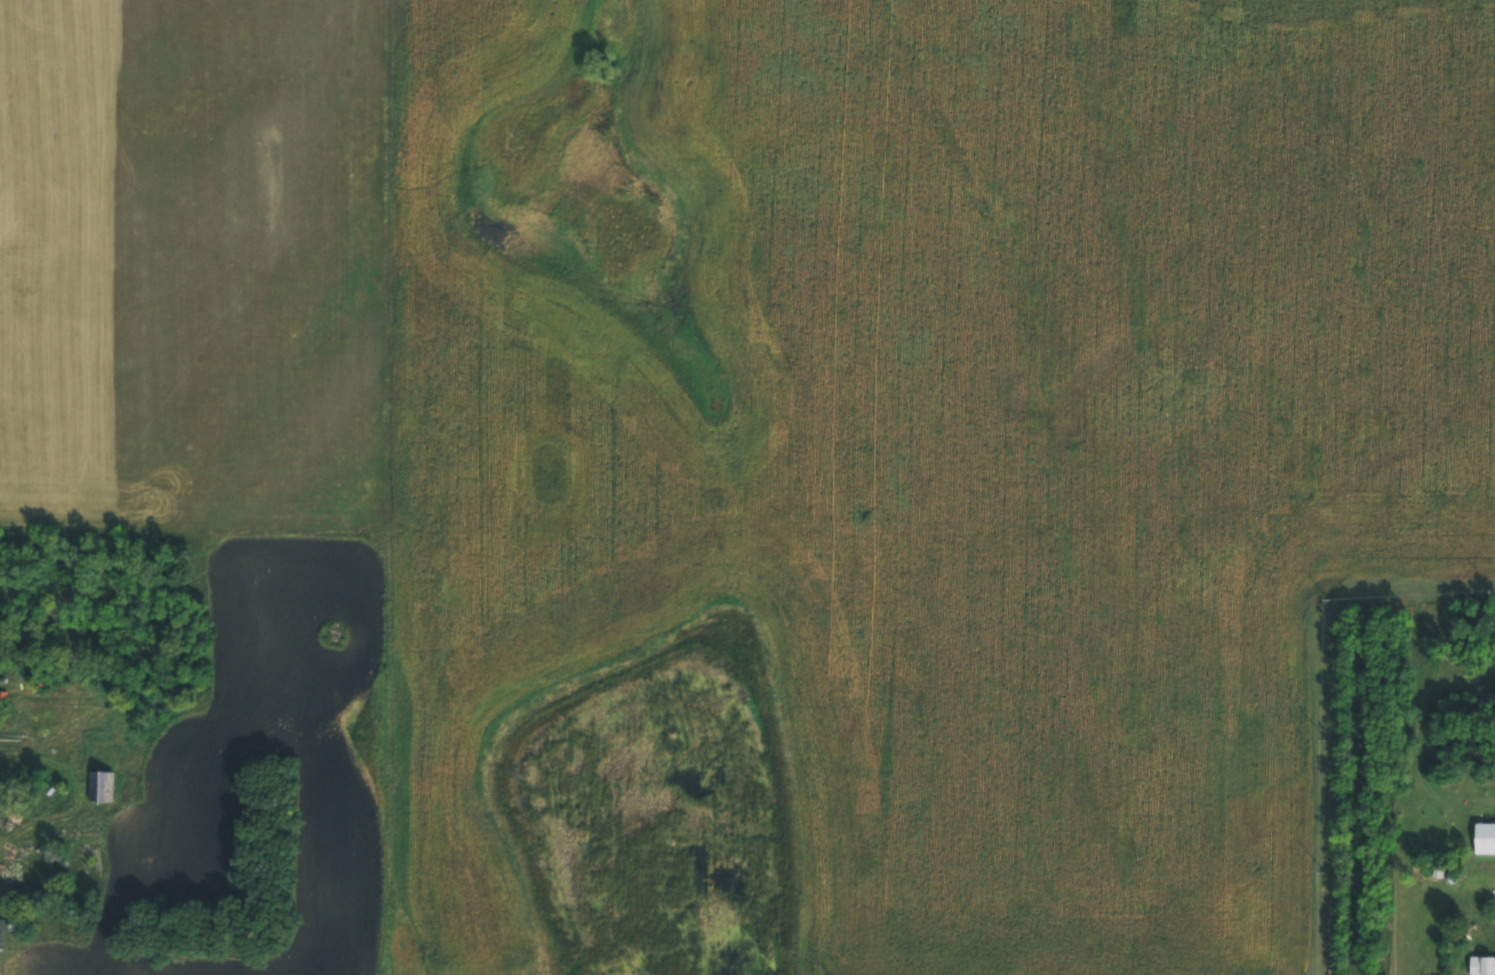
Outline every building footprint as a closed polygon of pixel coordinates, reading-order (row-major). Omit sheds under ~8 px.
[(113,802),(113,771),(89,771),(89,802),(113,802)] [(1475,824),(1475,855),(1494,855),(1494,824),(1475,824)] [(1470,958),(1470,974),(1494,974),(1494,958),(1470,958)]
